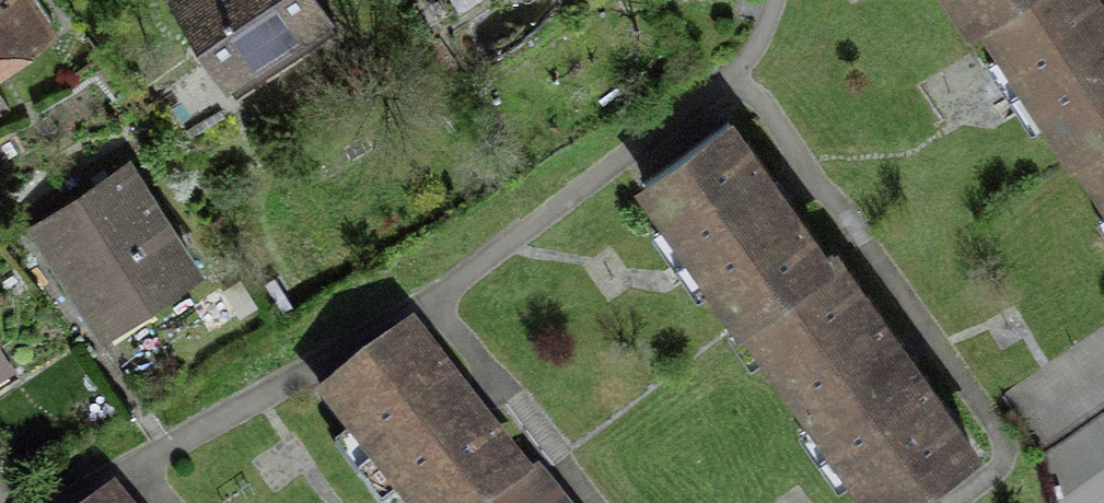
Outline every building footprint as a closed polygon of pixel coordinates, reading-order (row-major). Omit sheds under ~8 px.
[(21,0),(0,0),(0,56),(41,29),(21,0)] [(317,0),(176,0),(174,2),(235,94),(335,27),(317,0)] [(1003,0),(956,0),(970,22),(980,16),(1003,0)] [(1103,130),(1103,17),(1093,0),(1003,0),(980,16),(1003,51),(1007,48),(1052,115),(1048,118),(1071,152),(1076,149),(1103,130)] [(747,315),(824,260),(726,124),(643,183),(668,218),(673,215),(719,279),(714,282),(741,319),(747,315)] [(1076,149),(1103,191),(1103,130),(1076,149)] [(191,266),(127,168),(36,227),(101,326),(105,323),(100,315),(137,291),(142,298),(191,266)] [(816,417),(819,414),(860,471),(856,474),(877,502),(900,502),(973,451),(831,255),(824,260),(747,315),(770,347),(767,349),(816,417)] [(1031,375),(1069,427),(1103,402),(1103,323),(1031,375)] [(524,480),(408,331),(324,395),(353,432),(356,429),(401,486),(397,489),(408,502),(495,502),(524,480)] [(1069,427),(1031,375),(1002,396),(1039,448),(1069,427)] [(531,475),(524,480),(495,502),(553,502),(531,475)] [(107,495),(97,502),(114,502),(107,495)]
